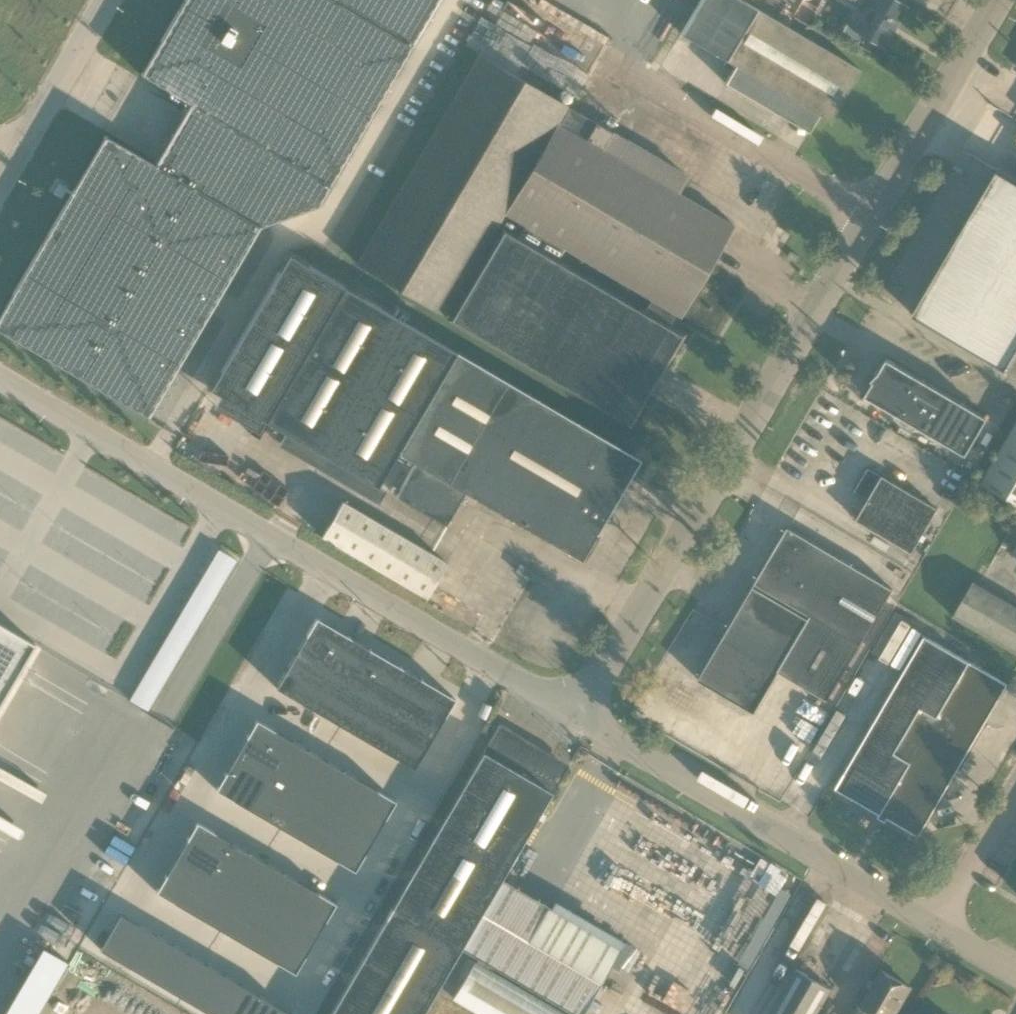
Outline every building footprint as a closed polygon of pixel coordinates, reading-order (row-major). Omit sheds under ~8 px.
[(141,74),(191,103),(331,185),(412,45),(411,45),(437,0),(184,0),(141,74)] [(725,83),(809,133),(819,115),(830,121),(860,70),(742,0),(700,0),(680,33),(726,60),(723,65),(733,70),(725,83)] [(883,44),(904,9),(889,0),(873,0),(860,22),(850,18),(842,30),(859,41),(864,32),(883,44)] [(814,16),(813,11),(808,8),(803,10),(800,14),(801,20),(806,22),(811,21),(814,16)] [(504,214),(567,107),(479,56),(357,265),(445,316),(504,214)] [(331,185),(191,103),(155,164),(105,135),(0,314),(0,331),(148,418),(260,227),(318,206),(331,185)] [(713,331),(732,298),(702,280),(734,225),(602,149),(612,133),(567,107),(504,214),(524,226),(563,248),(651,300),(663,307),(681,317),(683,314),(713,331)] [(998,170),(913,315),(1006,370),(1015,353),(1015,181),(998,170)] [(663,307),(651,300),(643,313),(555,262),(563,248),(524,226),(516,240),(503,231),(451,320),(629,424),(681,335),(655,321),(663,307)] [(289,254),(211,389),(379,486),(397,455),(413,464),(394,497),(446,527),(465,494),(582,561),(640,460),(455,354),(344,286),(289,254)] [(887,359),(879,373),(871,380),(873,382),(865,396),(967,456),(988,418),(887,359)] [(1015,503),(1015,424),(982,483),(1015,503)] [(856,491),(869,499),(857,520),(911,551),(937,508),(882,477),(881,478),(868,470),(856,491)] [(342,504),(321,539),(426,599),(446,564),(342,504)] [(788,529),(724,638),(698,682),(752,713),(778,670),(829,700),(893,590),(788,529)] [(1015,654),(1015,606),(974,581),(953,616),(1015,654)] [(453,700),(454,700),(455,699),(419,677),(418,678),(404,670),(405,669),(401,667),(401,668),(387,660),(388,659),(384,657),(383,658),(370,650),(370,649),(367,647),(366,648),(352,640),(353,639),(316,617),(315,619),(316,620),(308,634),(307,633),(305,637),(306,637),(298,651),(297,650),(295,654),(296,654),(288,668),(287,668),(275,687),(312,708),(313,707),(326,715),(326,716),(364,739),(364,738),(378,746),(378,747),(414,768),(425,749),(425,748),(433,734),(433,735),(436,732),(435,731),(443,717),(444,718),(446,714),(445,714),(453,700)] [(34,643),(0,623),(0,702),(34,643)] [(837,788),(918,836),(1007,685),(926,637),(837,788)] [(227,770),(216,789),(252,810),(253,810),(267,818),(266,819),(270,821),(270,820),(284,828),(284,829),(287,831),(287,830),(301,838),(301,839),(304,841),(305,840),(319,848),(318,849),(355,870),(366,851),(365,850),(373,837),(374,837),(376,834),(375,833),(383,819),(384,820),(396,800),(359,779),(358,780),(345,772),(345,771),(342,769),(341,770),(327,762),(328,761),(324,759),(324,760),(310,752),(311,751),(307,749),(293,741),(257,719),(245,738),(246,739),(238,753),(237,752),(235,756),(236,756),(228,770),(227,770)] [(484,753),(329,1013),(422,1013),(460,949),(571,1013),(583,1013),(620,950),(501,880),(566,769),(536,751),(538,748),(500,725),(484,753)] [(167,872),(156,891),(193,913),(193,912),(207,920),(206,921),(210,923),(210,922),(224,930),(224,931),(227,933),(228,932),(241,940),(241,941),(244,943),(245,942),(259,950),(258,951),(295,972),(306,953),(305,953),(313,939),(314,939),(316,936),(315,935),(323,922),(324,922),(336,903),(299,881),(299,882),(285,874),(285,873),(282,871),(281,872),(267,864),(268,863),(265,861),(264,862),(250,854),(251,853),(247,851),(247,852),(233,844),(233,843),(197,821),(185,841),(186,841),(178,855),(177,854),(175,858),(176,858),(168,872),(167,872)] [(99,948),(211,1013),(292,1013),(274,1003),(273,1004),(260,996),(260,995),(257,993),(256,994),(242,986),(243,985),(239,983),(239,984),(225,976),(226,975),(222,973),(222,974),(208,966),(208,965),(205,963),(204,964),(191,956),(191,955),(188,953),(187,953),(173,945),(174,945),(170,943),(156,935),(157,934),(153,932),(153,933),(139,925),(139,924),(120,913),(99,948)] [(43,947),(37,959),(62,973),(68,962),(43,947)] [(475,960),(452,998),(480,1013),(567,1013),(475,960)] [(797,970),(771,1013),(818,1013),(832,990),(797,970)] [(912,989),(882,971),(857,1013),(897,1013),(912,989)]
